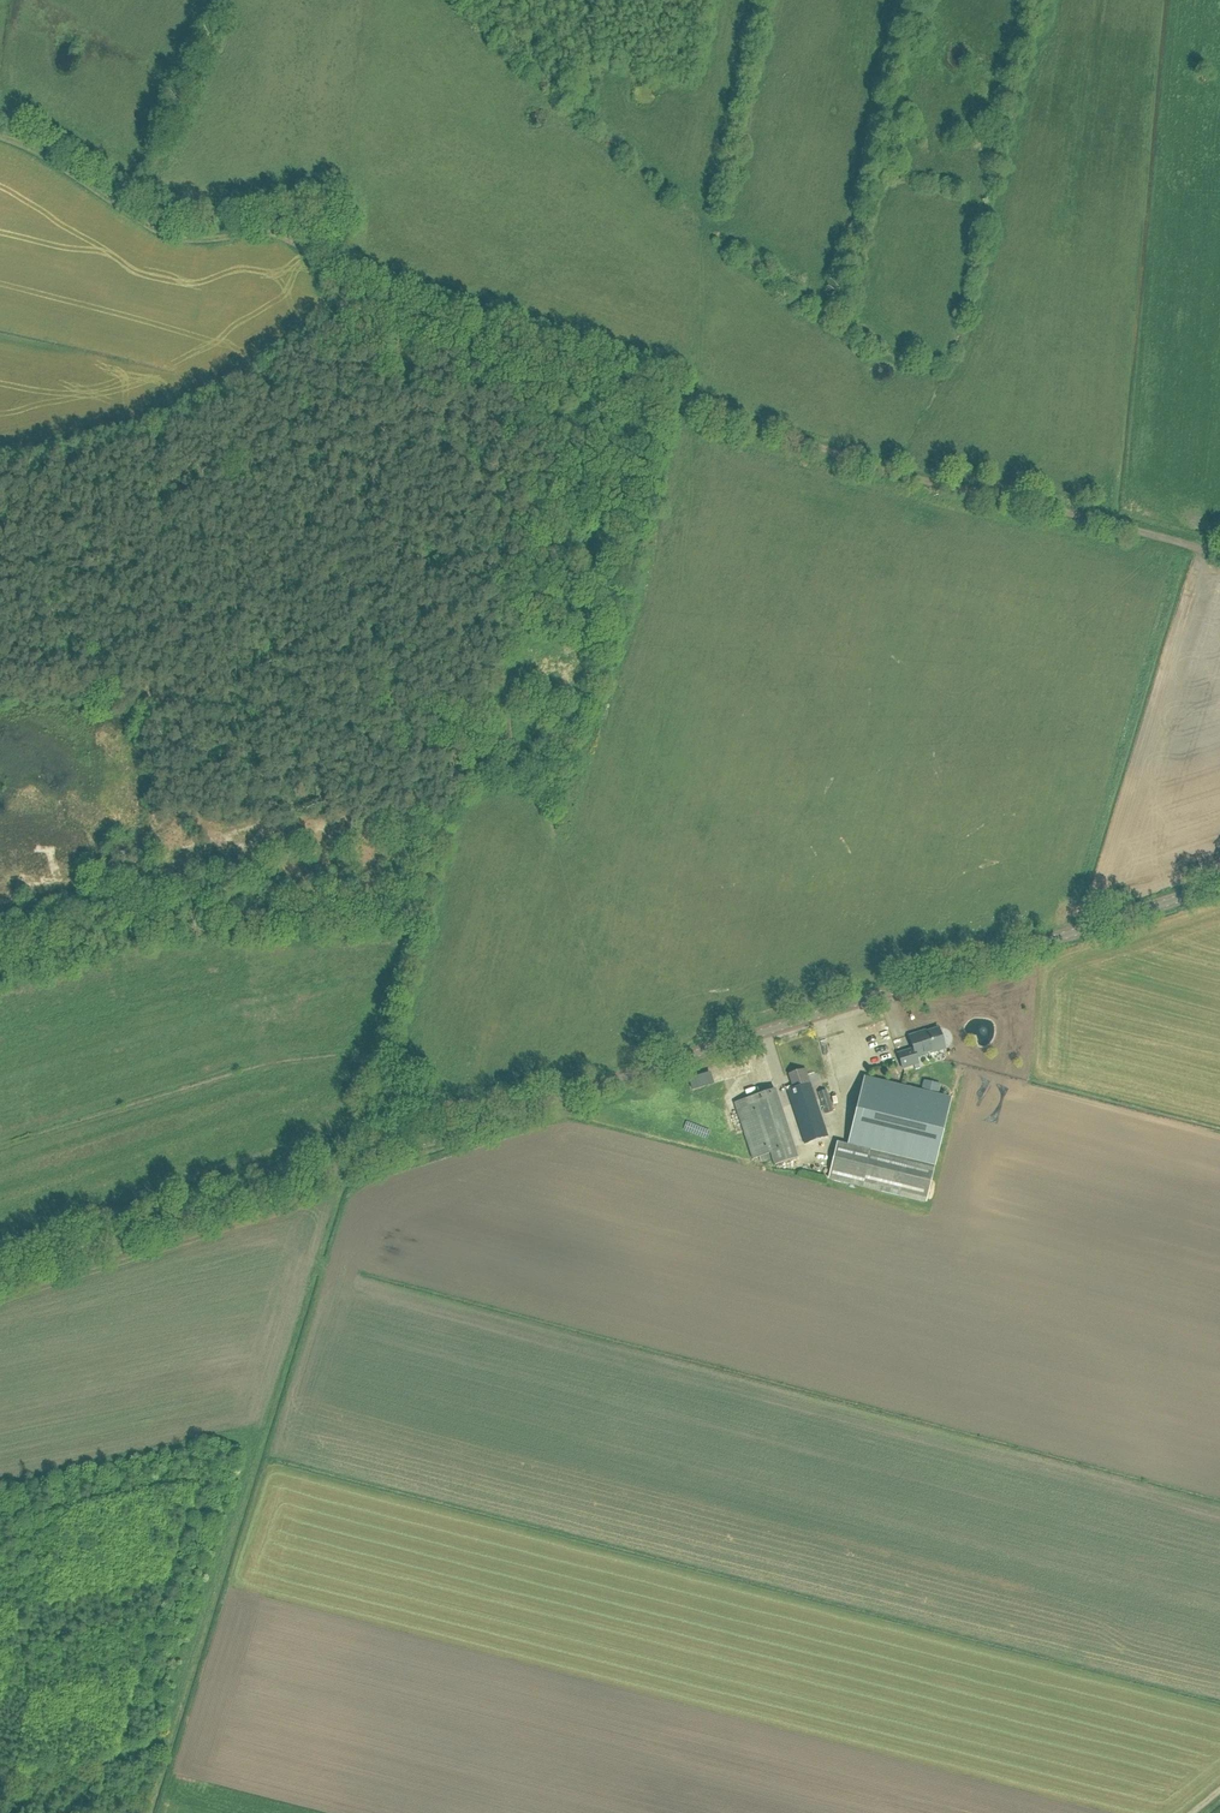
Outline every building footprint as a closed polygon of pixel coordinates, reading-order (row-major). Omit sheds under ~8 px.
[(917,1057),(945,1049),(939,1029),(926,1033),(926,1031),(909,1037),(913,1049),(898,1054),(903,1069),(919,1064),(917,1057)] [(790,1099),(804,1143),(827,1136),(806,1070),(789,1075),(793,1090),(790,1091),(793,1099),(790,1099)] [(924,1202),(950,1098),(866,1078),(849,1145),(837,1142),(829,1178),(924,1202)] [(752,1160),(759,1158),(761,1163),(772,1159),(775,1166),(798,1159),(776,1090),(734,1103),(752,1160)] [(833,1112),(826,1091),(819,1093),(825,1114),(833,1112)]
